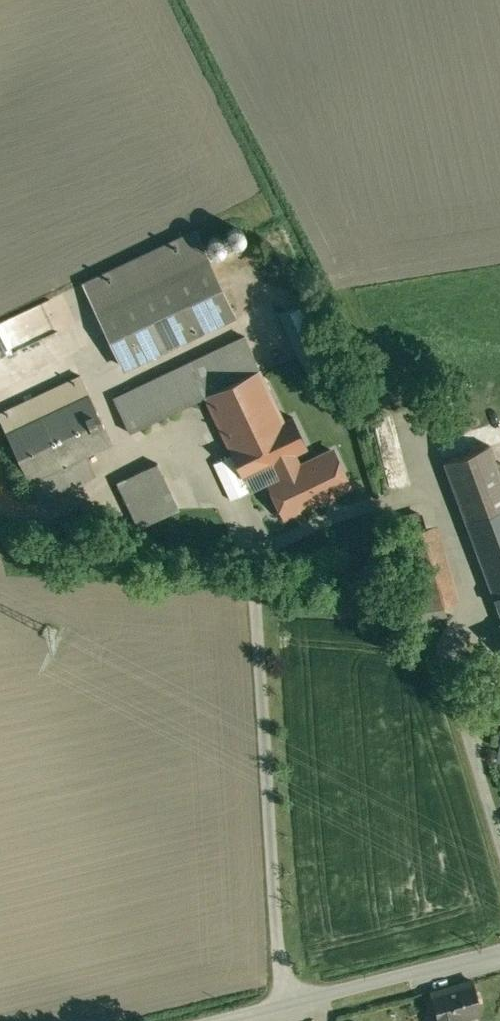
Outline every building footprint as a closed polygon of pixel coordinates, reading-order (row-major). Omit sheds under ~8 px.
[(195,232),(85,284),(124,366),(234,314),(208,259),(195,232)] [(0,319),(0,352),(60,330),(57,323),(73,317),(65,295),(0,319)] [(284,420),(244,335),(114,397),(130,432),(205,397),(243,478),(274,463),(259,432),(284,420)] [(0,412),(0,418),(39,500),(96,473),(87,452),(112,441),(81,375),(0,412)] [(284,420),(259,432),(274,463),(276,463),(281,475),(268,481),(284,515),(320,498),(321,500),(335,494),(334,492),(350,484),(333,450),(299,467),(293,454),(304,449),(297,435),(301,433),(293,416),(284,420)] [(488,444),(443,461),(499,614),(499,477),(488,444)] [(158,463),(118,481),(139,527),(179,508),(158,463)] [(101,520),(93,502),(82,507),(91,525),(101,520)] [(439,520),(396,532),(417,607),(460,596),(439,520)] [(432,992),(440,1020),(461,1020),(460,1018),(482,1011),(473,980),(432,992)]
